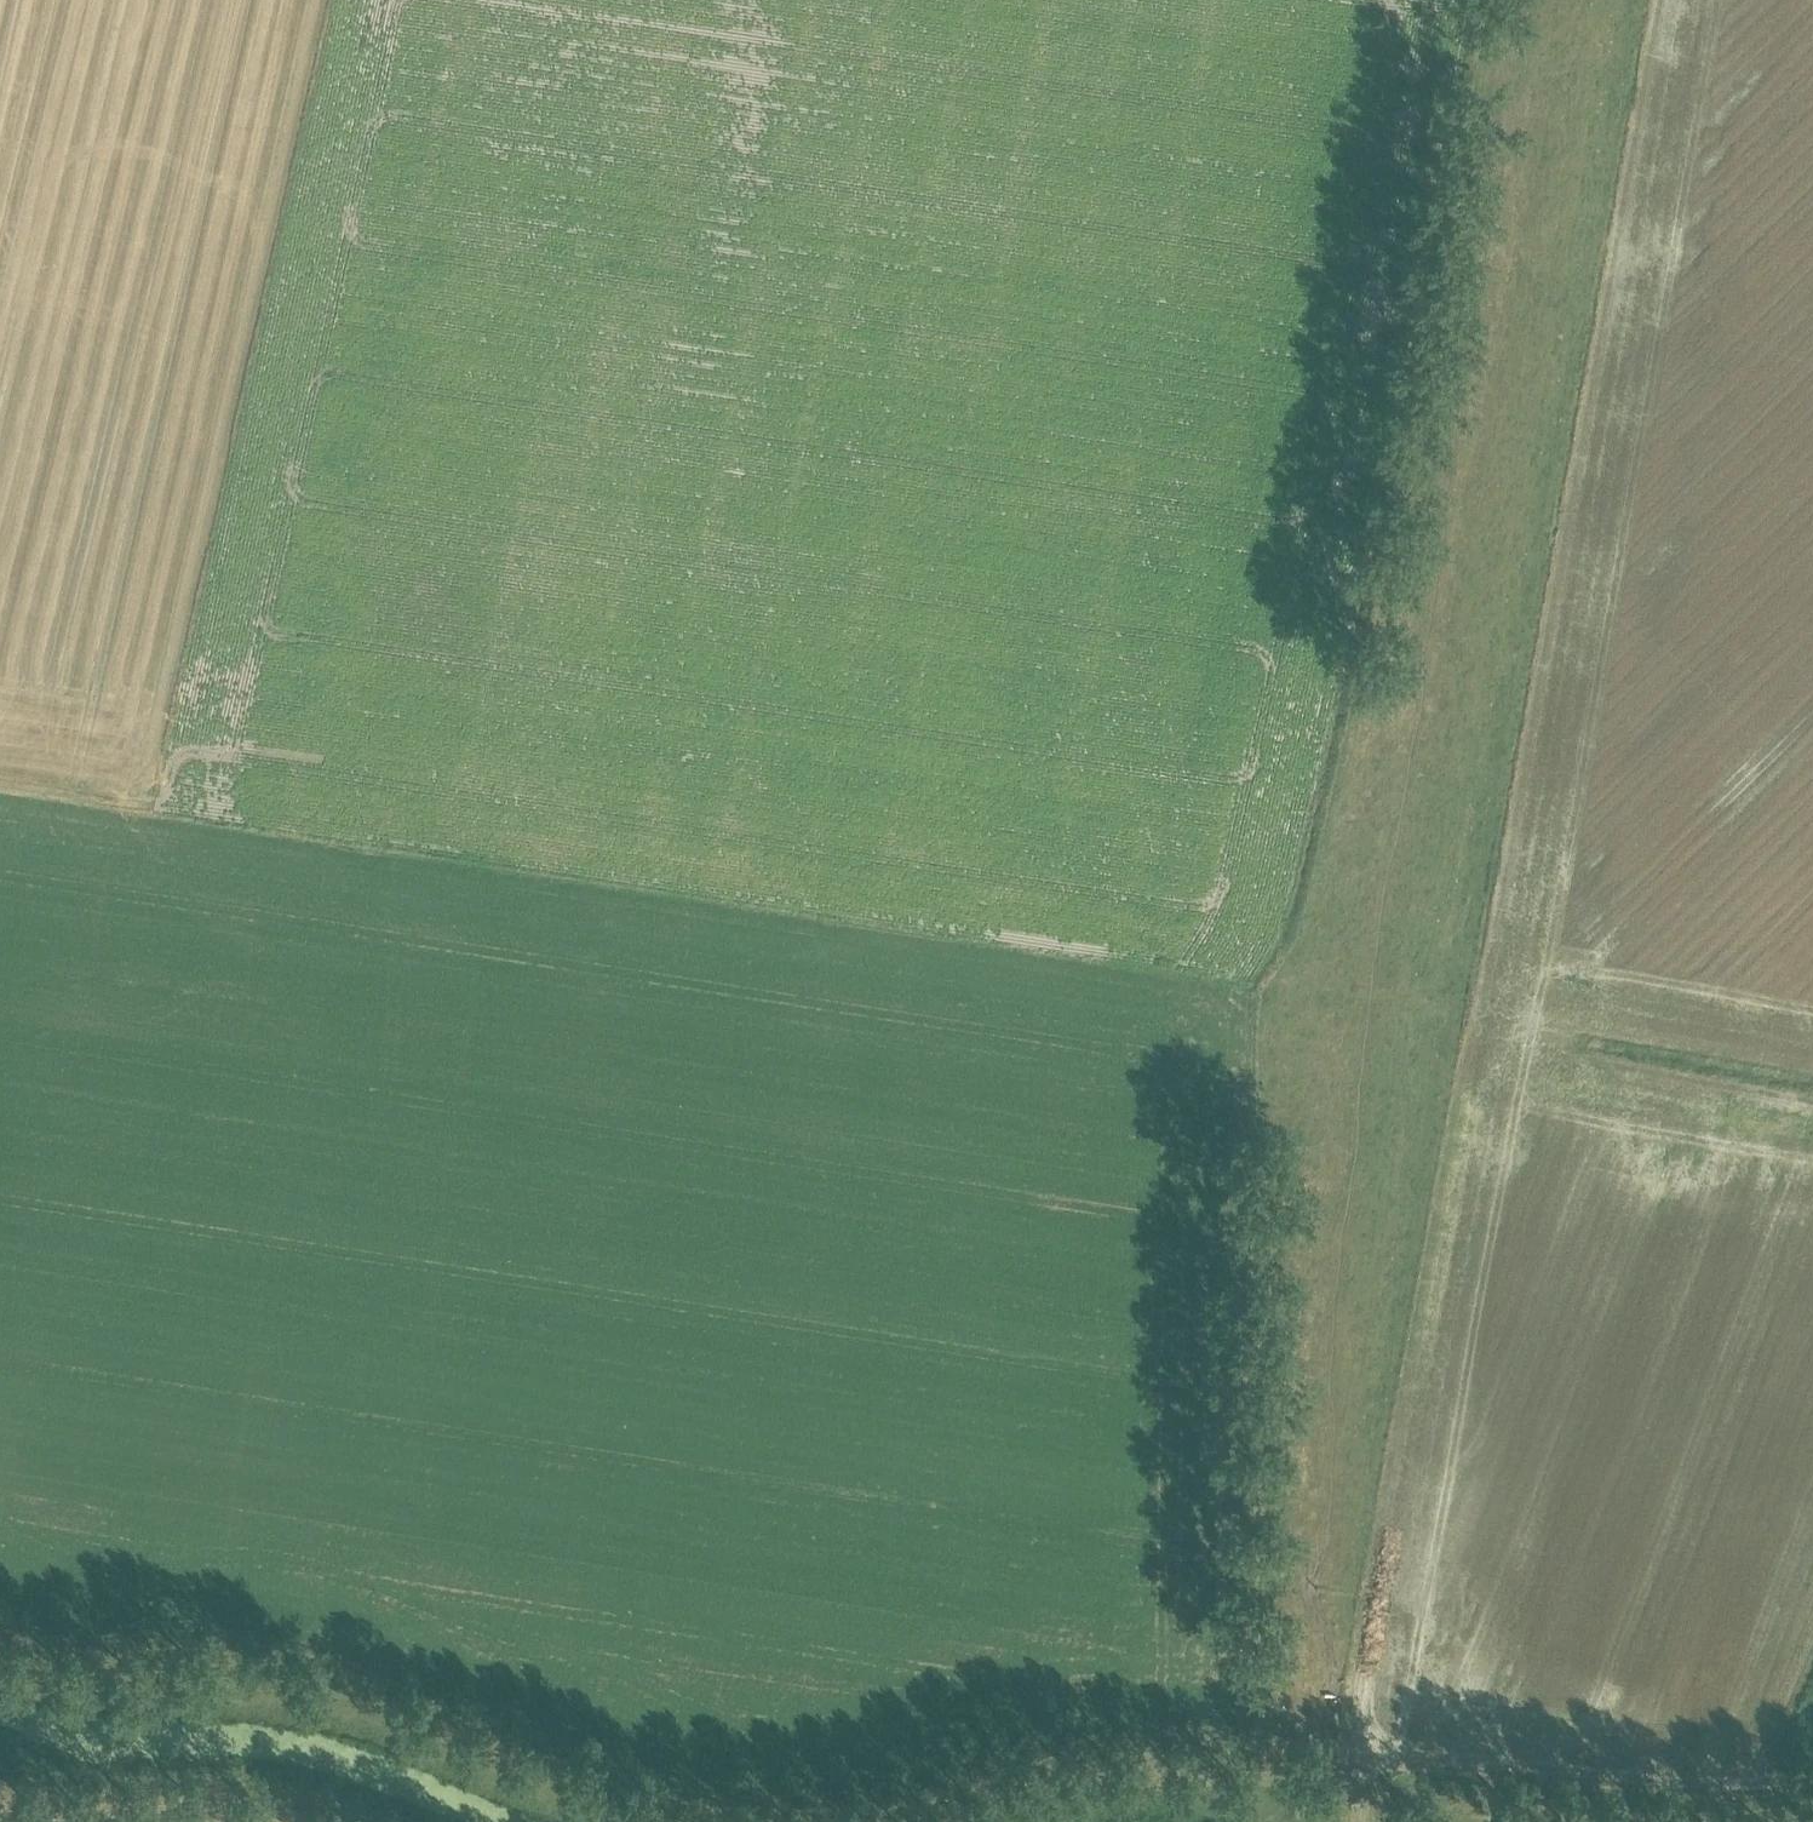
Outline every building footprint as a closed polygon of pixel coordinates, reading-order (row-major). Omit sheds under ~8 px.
[(1294,1801),(1293,1818),(1307,1820),(1309,1802),(1294,1801)]
